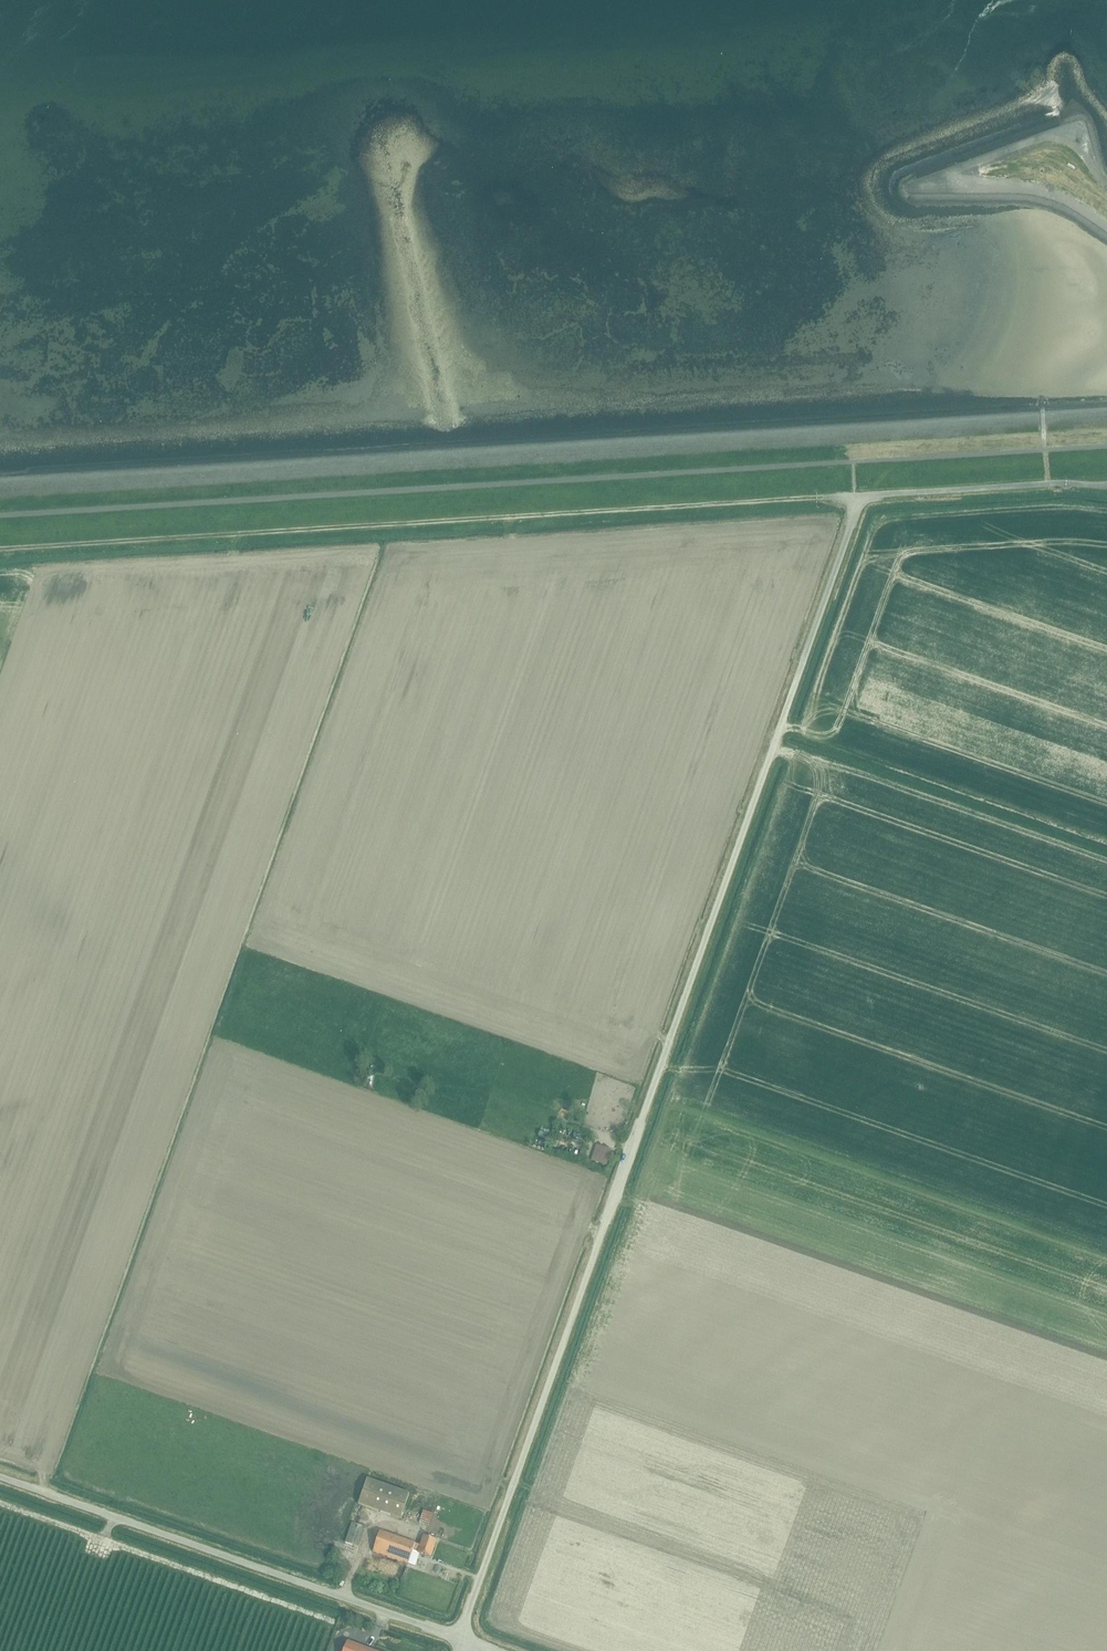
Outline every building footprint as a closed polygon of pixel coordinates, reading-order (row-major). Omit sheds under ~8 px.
[(612,1150),(596,1145),(591,1161),(606,1166),(612,1150)] [(366,1479),(357,1504),(400,1519),(409,1494),(366,1479)] [(407,1509),(404,1520),(418,1525),(422,1514),(407,1509)] [(352,1522),(346,1541),(359,1545),(365,1527),(352,1522)] [(430,1559),(436,1542),(424,1537),(421,1546),(380,1531),(373,1552),(408,1564),(413,1551),(418,1553),(418,1554),(430,1559)] [(332,1558),(344,1560),(347,1545),(335,1542),(332,1558)] [(347,1641),(343,1650),(373,1650),(347,1641)]
